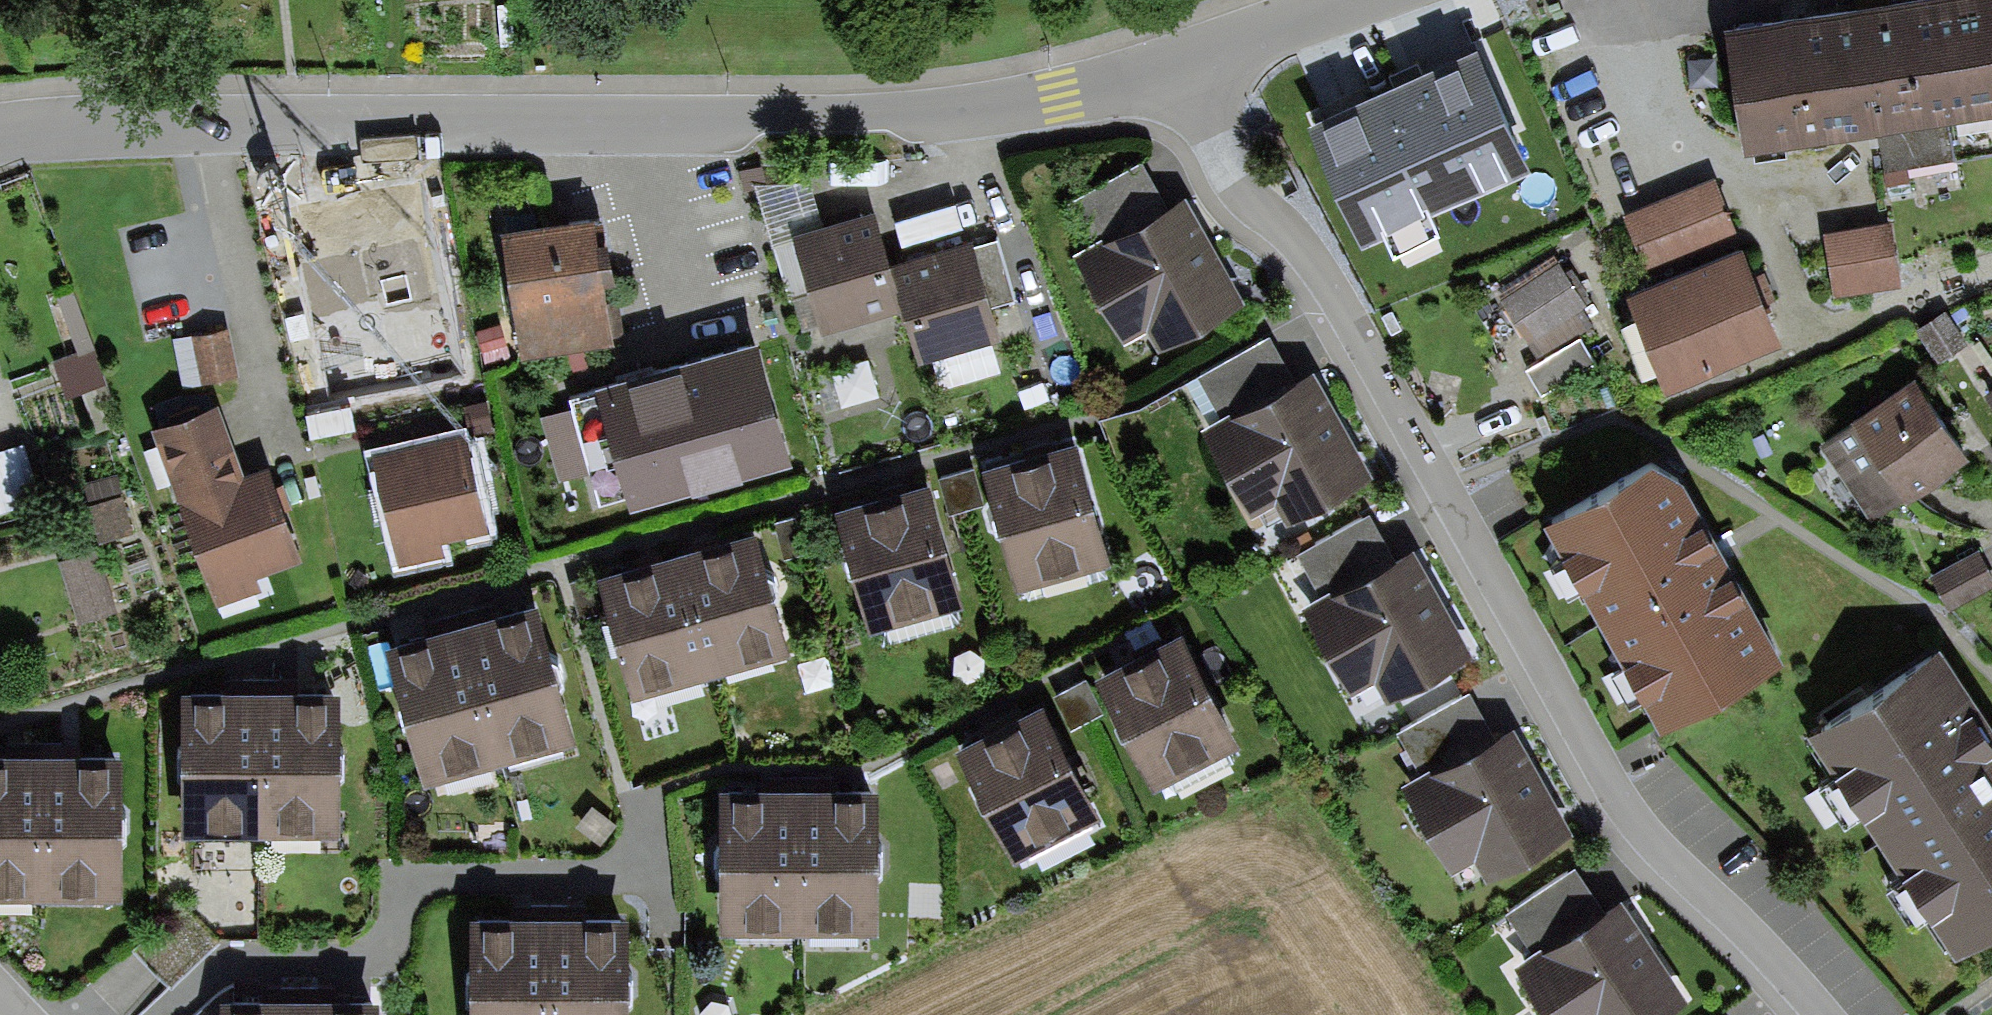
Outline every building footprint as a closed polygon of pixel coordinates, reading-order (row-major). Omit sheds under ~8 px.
[(505,0),(444,0),(444,38),(504,39),(505,0)] [(1730,29),(1750,149),(1886,127),(1891,161),(1960,150),(1955,119),(1991,113),(1991,0),(1910,0),(1779,21),(1730,29)] [(1466,53),(1394,82),(1400,95),(1362,111),(1411,231),(1488,200),(1461,134),(1494,121),(1466,53)] [(1242,291),(1179,179),(1067,243),(1116,330),(1135,319),(1149,344),(1242,291)] [(1716,183),(1622,222),(1649,284),(1742,245),(1716,183)] [(863,204),(790,226),(817,316),(890,295),(877,251),(863,204)] [(590,213),(493,221),(502,333),(599,325),(590,213)] [(957,227),(877,251),(890,295),(905,345),(985,321),(957,227)] [(1893,228),(1826,236),(1833,297),(1900,289),(1893,228)] [(1784,346),(1742,245),(1649,284),(1627,293),(1670,394),(1784,346)] [(1560,261),(1500,299),(1530,345),(1589,307),(1560,261)] [(751,344),(593,385),(622,498),(780,458),(751,344)] [(1372,471),(1309,359),(1197,423),(1247,510),(1265,499),(1279,523),(1372,471)] [(1964,448),(1911,371),(1829,426),(1882,503),(1964,448)] [(1977,387),(1991,409),(1991,377),(1977,387)] [(208,399),(154,416),(211,596),(247,585),(240,564),(285,550),(258,465),(232,473),(208,399)] [(456,428),(366,447),(390,561),(442,550),(437,524),(475,516),(456,428)] [(584,430),(556,434),(561,470),(589,466),(584,430)] [(1063,432),(976,458),(1013,576),(1099,549),(1063,432)] [(0,453),(0,514),(40,502),(22,446),(0,453)] [(1654,446),(1539,517),(1665,719),(1779,648),(1654,446)] [(916,467),(830,495),(869,619),(956,591),(916,467)] [(749,516),(593,560),(628,681),(783,636),(749,516)] [(1465,650),(1402,539),(1290,602),(1339,689),(1358,679),(1372,703),(1465,650)] [(1974,542),(1925,567),(1943,602),(1991,578),(1974,542)] [(75,564),(85,623),(115,617),(104,558),(75,564)] [(526,590),(381,633),(423,774),(568,732),(526,590)] [(1172,617),(1094,661),(1155,769),(1233,726),(1172,617)] [(1802,719),(1950,942),(1991,914),(1991,737),(1925,638),(1802,719)] [(325,681),(173,682),(174,825),(327,823),(325,681)] [(1037,685),(953,731),(1009,834),(1094,788),(1037,685)] [(1572,827),(1508,716),(1396,779),(1446,866),(1464,856),(1478,880),(1572,827)] [(0,751),(0,897),(113,898),(115,753),(0,751)] [(871,776),(716,775),(714,913),(870,915),(871,776)] [(1611,891),(1504,962),(1540,1014),(1656,1014),(1683,997),(1611,891)] [(462,906),(463,1014),(617,1014),(616,905),(462,906)] [(215,988),(216,1014),(367,1014),(367,987),(215,988)]
